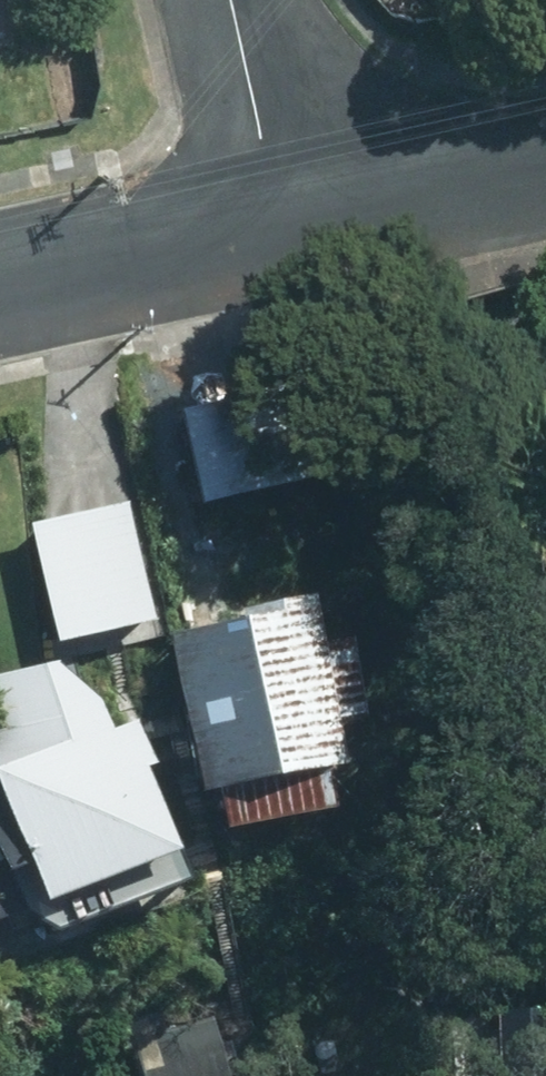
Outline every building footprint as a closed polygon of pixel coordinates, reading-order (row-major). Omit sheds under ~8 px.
[(309,385),(191,412),(212,501),(330,474),(309,385)] [(120,512),(22,532),(47,651),(145,631),(120,512)] [(261,623),(189,638),(222,795),(241,790),(248,830),(360,807),(351,771),(371,766),(363,723),(388,719),(372,644),(340,650),(330,602),(260,618),(261,623)] [(2,926),(11,923),(24,954),(169,899),(156,868),(199,852),(173,787),(139,800),(124,763),(100,771),(93,754),(0,789),(0,921),(2,926)] [(492,1017),(492,1075),(545,1075),(545,1017),(492,1017)] [(175,1036),(132,1025),(149,1075),(237,1075),(219,1022),(175,1036)]
